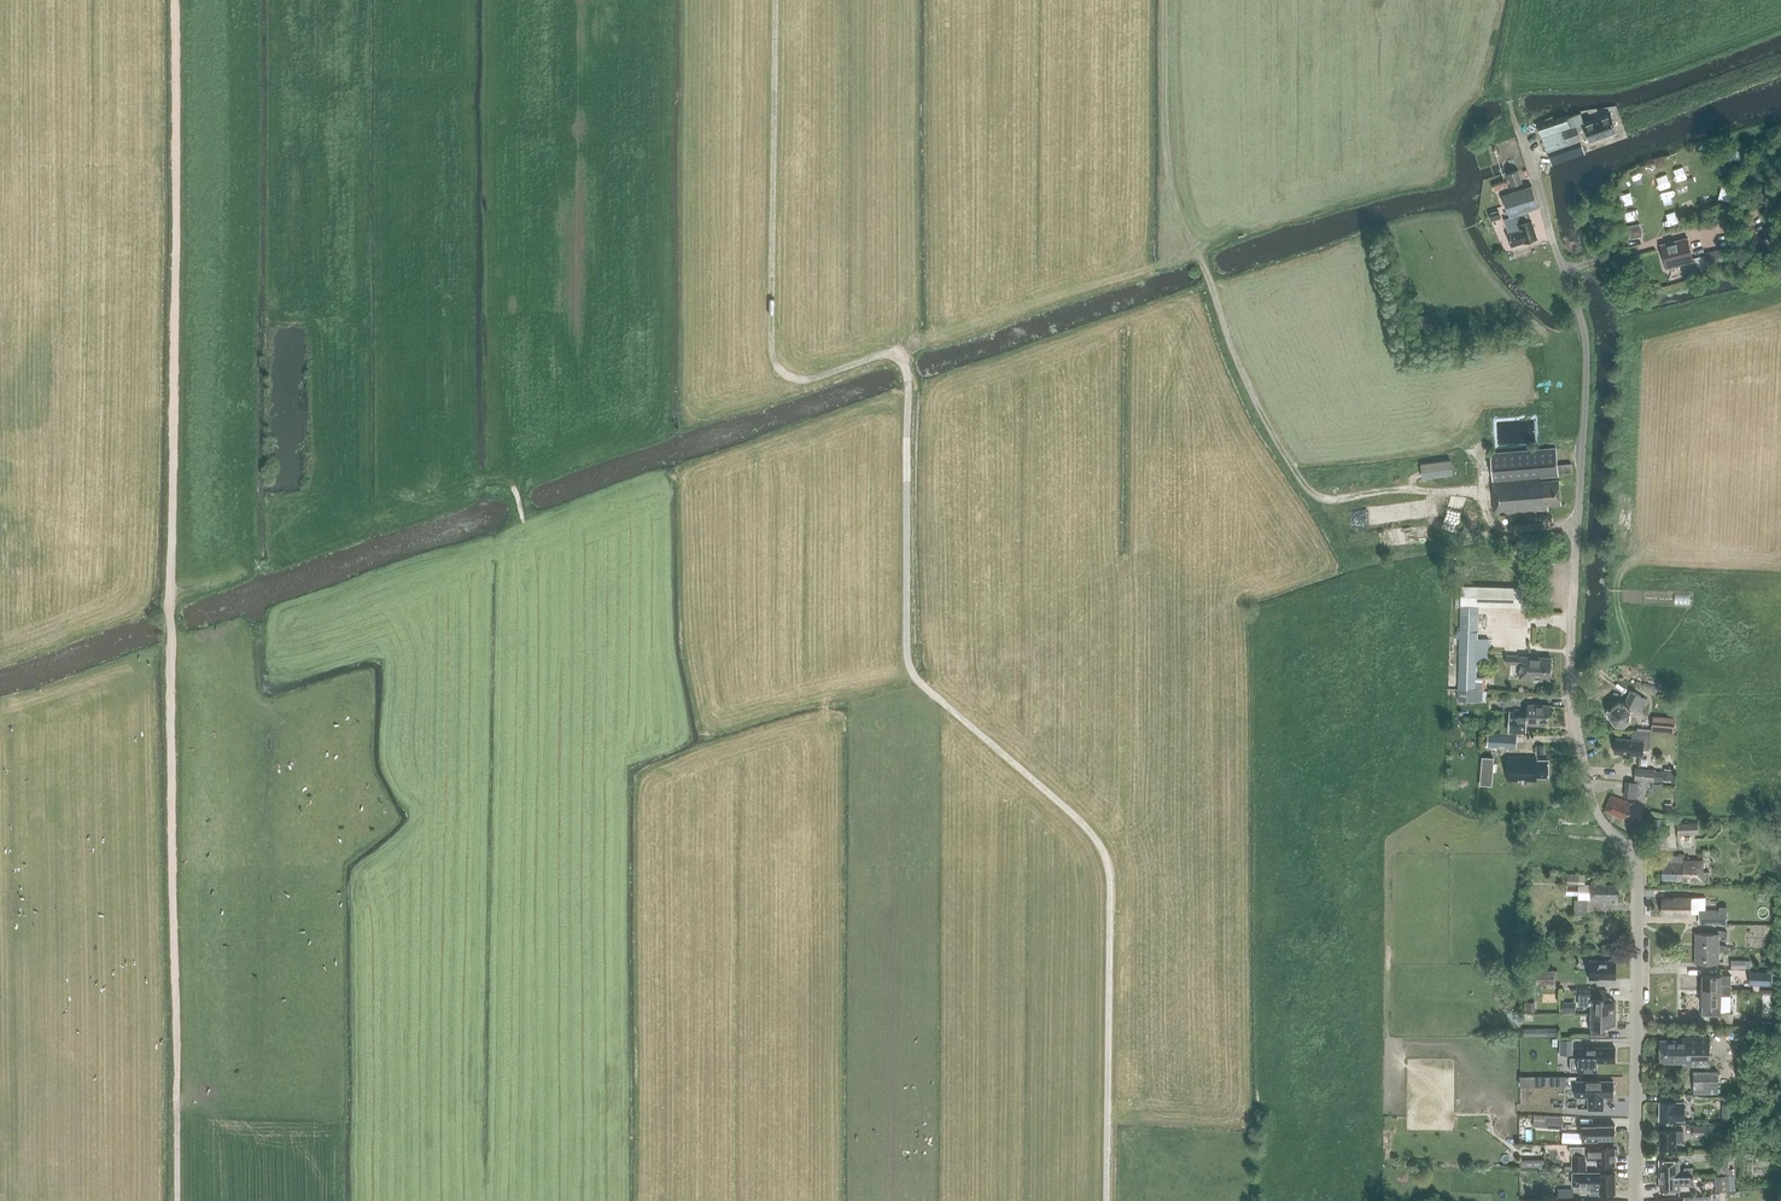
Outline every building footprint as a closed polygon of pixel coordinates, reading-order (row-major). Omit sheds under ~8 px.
[(1589,142),(1616,133),(1610,114),(1583,124),(1579,113),(1567,117),(1566,115),(1537,125),(1546,151),(1587,136),(1589,142)] [(1664,154),(1654,156),(1656,166),(1666,165),(1664,154)] [(1522,183),(1518,170),(1508,174),(1512,187),(1522,183)] [(1508,187),(1506,182),(1492,186),(1494,191),(1508,187)] [(1509,217),(1529,211),(1539,208),(1532,186),(1502,195),(1509,217)] [(1631,192),(1621,193),(1622,204),(1633,203),(1631,192)] [(1524,243),(1537,238),(1529,211),(1509,217),(1512,226),(1518,224),(1520,230),(1507,234),(1511,246),(1524,242),(1524,243)] [(1640,224),(1627,227),(1630,239),(1643,236),(1640,224)] [(1694,258),(1688,235),(1661,243),(1667,266),(1694,258)] [(1725,248),(1705,252),(1709,267),(1728,262),(1725,248)] [(1540,476),(1572,473),(1571,464),(1557,465),(1556,450),(1491,455),(1496,515),(1535,512),(1536,520),(1544,519),(1543,506),(1561,504),(1559,479),(1540,481),(1540,476)] [(1452,475),(1451,460),(1420,463),(1422,478),(1452,475)] [(1526,559),(1525,544),(1510,544),(1510,560),(1526,559)] [(1485,677),(1477,677),(1477,661),(1488,662),(1488,639),(1478,638),(1478,606),(1533,608),(1534,587),(1461,585),(1459,630),(1456,630),(1456,638),(1459,638),(1458,690),(1483,691),(1483,689),(1485,689),(1485,677)] [(1551,658),(1506,655),(1505,663),(1520,664),(1519,679),(1550,681),(1551,658)] [(1483,691),(1458,690),(1458,700),(1482,701),(1483,691)] [(1630,720),(1631,712),(1639,716),(1647,700),(1632,692),(1624,705),(1618,704),(1611,709),(1611,718),(1616,724),(1624,725),(1630,720)] [(1537,725),(1537,722),(1549,722),(1549,709),(1548,709),(1548,706),(1528,705),(1528,713),(1525,712),(1525,713),(1510,712),(1509,733),(1524,734),(1525,724),(1537,725)] [(1674,720),(1653,719),(1652,730),(1673,732),(1674,720)] [(1649,750),(1651,732),(1632,730),(1631,740),(1616,738),(1614,754),(1643,757),(1644,750),(1649,750)] [(1517,734),(1487,732),(1487,747),(1516,749),(1517,734)] [(1548,777),(1548,760),(1536,760),(1536,757),(1507,757),(1507,781),(1517,781),(1517,777),(1526,777),(1526,781),(1536,781),(1536,777),(1548,777)] [(1655,769),(1635,767),(1634,780),(1654,782),(1654,781),(1662,782),(1663,780),(1672,781),(1673,769),(1663,768),(1663,772),(1654,771),(1655,769)] [(1638,783),(1625,781),(1624,796),(1637,797),(1638,785),(1651,786),(1651,783),(1639,781),(1638,783)] [(1638,825),(1645,807),(1634,802),(1633,804),(1611,795),(1604,811),(1638,825)] [(1673,804),(1665,803),(1664,813),(1672,814),(1673,804)] [(1661,831),(1661,819),(1653,818),(1652,830),(1661,831)] [(1698,834),(1698,821),(1678,821),(1678,834),(1698,834)] [(1703,881),(1709,881),(1709,873),(1702,873),(1702,859),(1683,859),(1683,856),(1667,856),(1667,861),(1663,861),(1663,879),(1683,879),(1683,881),(1703,881)] [(1588,901),(1589,901),(1612,902),(1612,898),(1618,898),(1619,885),(1603,885),(1604,882),(1590,882),(1590,884),(1585,884),(1585,874),(1567,874),(1567,884),(1579,885),(1578,900),(1574,900),(1574,913),(1587,914),(1588,901)] [(1705,898),(1691,898),(1673,897),(1673,898),(1662,898),(1662,914),(1673,914),(1673,915),(1691,915),(1691,913),(1698,913),(1698,909),(1705,909),(1705,898)] [(1726,924),(1726,911),(1726,906),(1719,906),(1719,911),(1699,910),(1699,923),(1726,924)] [(1695,933),(1695,948),(1719,948),(1719,944),(1719,937),(1727,937),(1727,932),(1718,930),(1718,933),(1695,933)] [(1727,946),(1719,944),(1719,948),(1695,948),(1695,963),(1719,963),(1719,951),(1727,951),(1727,946)] [(1615,979),(1616,960),(1590,960),(1589,980),(1599,980),(1599,978),(1615,979)] [(1731,968),(1745,968),(1750,968),(1750,960),(1730,960),(1731,968)] [(1554,969),(1536,969),(1535,983),(1554,984),(1554,969)] [(1772,972),(1749,971),(1748,985),(1771,985),(1772,972)] [(1702,990),(1730,990),(1730,975),(1702,975),(1702,990)] [(1615,1014),(1616,1002),(1606,1002),(1606,991),(1579,990),(1578,1006),(1591,1006),(1591,1013),(1615,1014)] [(1730,990),(1702,990),(1702,1005),(1702,1015),(1717,1015),(1717,1022),(1733,1022),(1733,1013),(1721,1013),(1721,1005),(1721,996),(1730,996),(1730,990)] [(1524,1001),(1524,1011),(1535,1011),(1535,1001),(1524,1001)] [(1562,1001),(1562,1011),(1576,1011),(1576,1002),(1562,1001)] [(1615,1014),(1591,1013),(1590,1036),(1606,1036),(1606,1025),(1615,1025),(1615,1014)] [(1559,1029),(1527,1028),(1526,1035),(1546,1036),(1559,1036),(1559,1029)] [(1686,1066),(1709,1066),(1708,1037),(1682,1037),(1682,1041),(1660,1041),(1660,1047),(1661,1047),(1661,1056),(1660,1056),(1660,1062),(1686,1061),(1686,1066)] [(1572,1040),(1559,1040),(1559,1054),(1572,1055),(1572,1040)] [(1615,1061),(1615,1048),(1596,1047),(1596,1049),(1578,1049),(1577,1070),(1595,1070),(1595,1061),(1615,1061)] [(1718,1093),(1718,1071),(1693,1071),(1693,1093),(1718,1093)] [(1549,1075),(1549,1085),(1567,1086),(1567,1075),(1549,1075)] [(1603,1110),(1603,1096),(1610,1096),(1610,1093),(1613,1093),(1613,1091),(1614,1090),(1614,1084),(1613,1083),(1613,1081),(1603,1081),(1575,1081),(1575,1097),(1588,1097),(1588,1110),(1603,1110)] [(1685,1120),(1685,1102),(1683,1102),(1660,1102),(1660,1120),(1676,1120),(1685,1120)] [(1733,1121),(1733,1105),(1723,1105),(1723,1121),(1733,1121)] [(1563,1119),(1548,1117),(1547,1128),(1562,1129),(1563,1119)] [(1582,1126),(1582,1139),(1615,1138),(1614,1125),(1605,1125),(1601,1125),(1594,1125),(1594,1126),(1582,1126)] [(1713,1126),(1693,1125),(1693,1136),(1713,1136),(1713,1126)] [(1683,1142),(1683,1131),(1659,1131),(1659,1149),(1676,1149),(1676,1142),(1683,1142)] [(1614,1149),(1602,1149),(1602,1145),(1590,1145),(1590,1146),(1570,1146),(1569,1153),(1572,1155),(1572,1156),(1572,1169),(1586,1169),(1585,1160),(1597,1160),(1597,1165),(1615,1165),(1614,1149)] [(1718,1169),(1718,1176),(1728,1175),(1726,1153),(1713,1154),(1714,1170),(1718,1169)] [(1660,1175),(1692,1175),(1692,1167),(1684,1167),(1684,1170),(1679,1170),(1679,1159),(1659,1160),(1660,1175)] [(1589,1194),(1615,1194),(1614,1174),(1600,1174),(1600,1171),(1571,1172),(1572,1186),(1589,1186),(1589,1194)] [(1692,1175),(1660,1175),(1660,1191),(1679,1190),(1679,1184),(1692,1184),(1692,1175)] [(1728,1175),(1718,1176),(1714,1176),(1716,1191),(1729,1190),(1728,1175)] [(1573,1188),(1557,1188),(1557,1198),(1573,1198),(1573,1188)]
